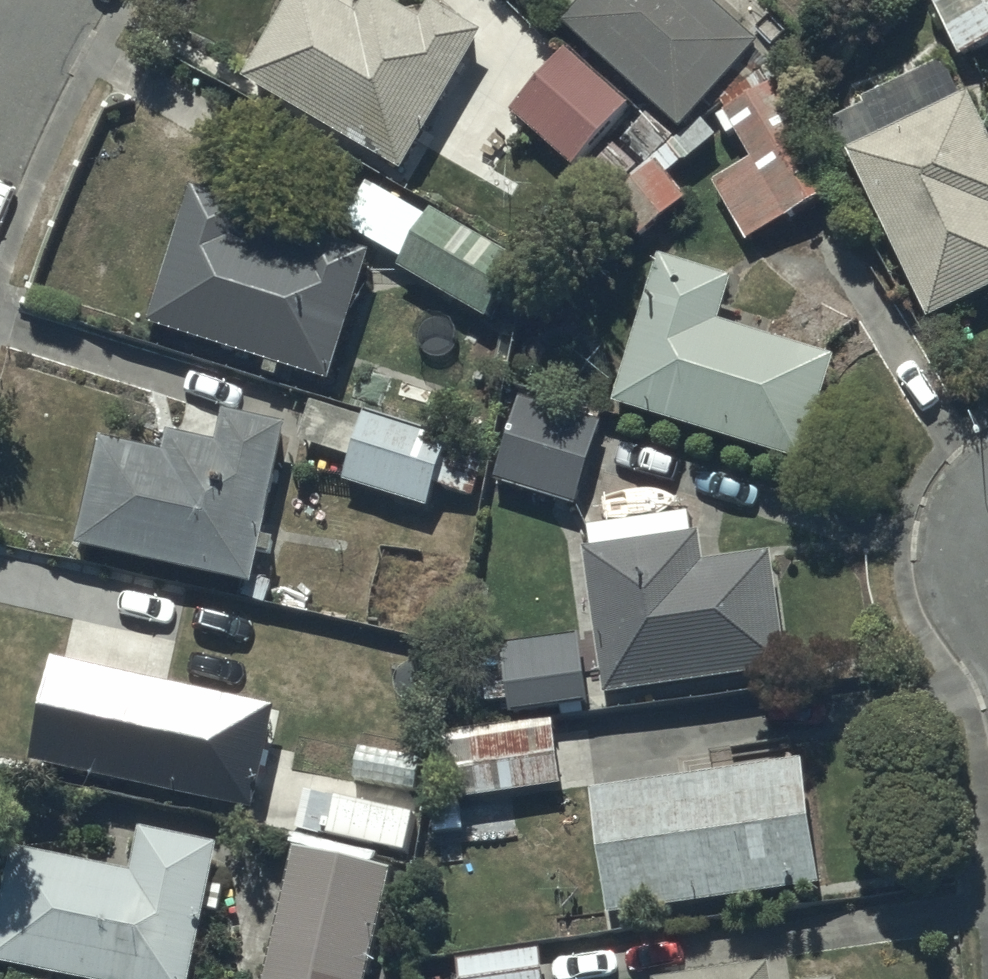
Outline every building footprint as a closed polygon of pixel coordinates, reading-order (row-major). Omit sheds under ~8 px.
[(244,70),(405,164),(487,25),(445,0),(426,0),(421,9),(405,0),(361,0),(360,2),(356,0),(285,0),(244,70)] [(724,0),(578,0),(565,15),(685,121),(762,34),(724,0)] [(957,47),(987,32),(987,0),(935,0),(957,47)] [(630,95),(566,39),(509,103),(573,159),(630,95)] [(849,141),(928,310),(987,282),(987,114),(974,83),(963,88),(942,45),(861,85),(867,96),(835,112),(849,141)] [(722,105),(750,152),(711,175),(746,234),(836,180),(773,75),(722,105)] [(687,189),(657,154),(606,198),(636,233),(687,189)] [(427,207),(368,172),(341,217),(401,253),(397,260),(483,311),(520,250),(432,198),(427,207)] [(254,195),(194,175),(148,316),(333,377),(376,245),(315,225),(309,241),(246,220),(254,195)] [(734,267),(664,245),(617,393),(804,453),(838,346),(720,309),(734,267)] [(568,404),(521,388),(513,411),(509,410),(490,464),(499,467),(497,472),(575,499),(605,408),(571,396),(568,404)] [(364,413),(311,396),(299,434),(353,451),(345,476),(428,502),(435,479),(473,491),(487,447),(365,409),(364,413)] [(77,539),(253,575),(287,417),(223,403),(221,414),(186,406),(182,426),(172,424),(168,444),(100,430),(77,539)] [(689,503),(591,517),(594,536),(583,537),(604,686),(789,660),(772,542),(705,552),(701,523),(692,524),(689,503)] [(175,640),(77,620),(75,626),(80,627),(77,644),(69,642),(67,651),(56,649),(35,753),(255,799),(276,696),(168,674),(175,640)] [(582,630),(502,639),(505,660),(482,663),(485,696),(512,693),(513,703),(589,695),(582,630)] [(556,723),(445,737),(451,786),(433,788),(443,865),(467,862),(463,831),(518,824),(514,786),(563,780),(556,723)] [(807,751),(593,781),(611,904),(824,874),(807,751)] [(414,806),(339,792),(332,827),(408,841),(414,806)] [(16,838),(0,914),(0,952),(125,978),(189,978),(205,902),(218,905),(224,881),(209,878),(218,836),(143,819),(133,864),(16,838)] [(296,840),(264,974),(283,978),(366,978),(392,860),(296,840)] [(459,955),(462,978),(547,978),(541,942),(459,955)] [(656,972),(657,978),(840,978),(838,967),(774,976),(771,956),(656,972)]
